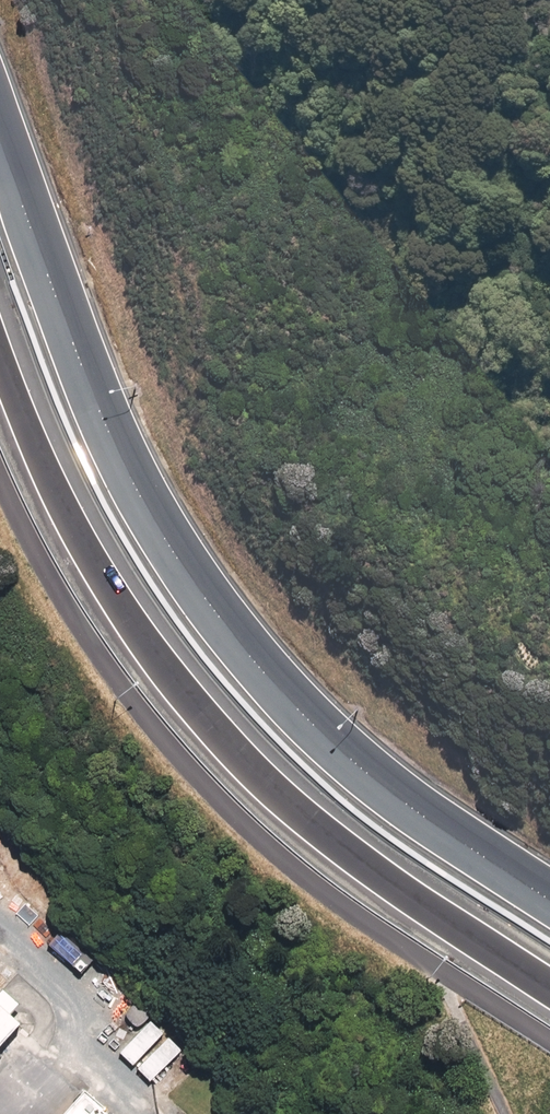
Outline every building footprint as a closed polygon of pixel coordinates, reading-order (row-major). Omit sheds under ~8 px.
[(0,1014),(0,1052),(19,1032),(0,1014)] [(78,1096),(64,1113),(100,1113),(78,1096)]
